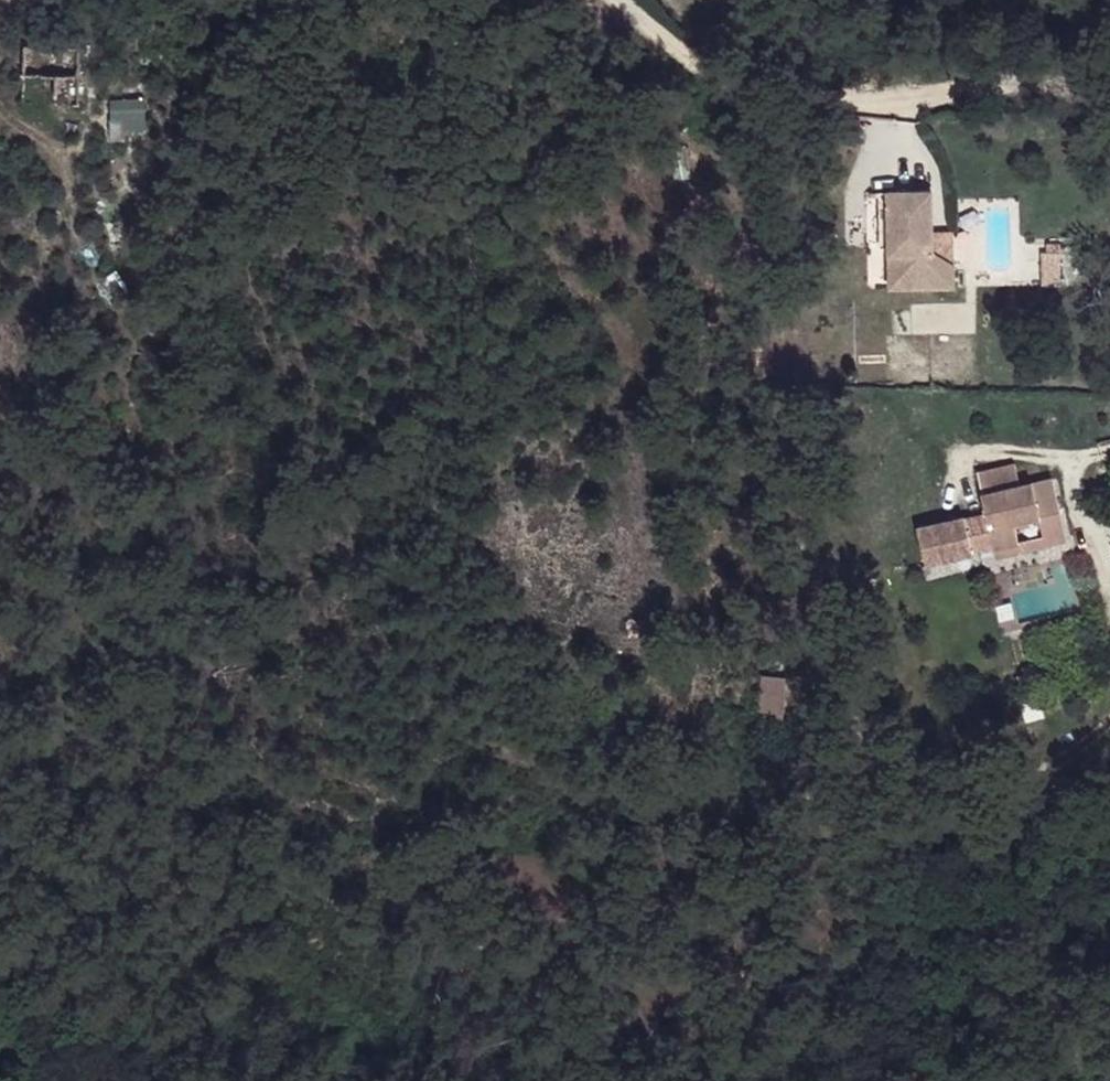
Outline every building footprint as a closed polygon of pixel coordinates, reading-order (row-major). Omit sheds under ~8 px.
[(78,77),(56,75),(50,104),(77,106),(78,77)] [(107,132),(144,129),(142,94),(105,97),(107,132)] [(950,366),(959,347),(945,330),(952,314),(971,273),(929,255),(890,340),(950,366)] [(945,330),(959,347),(971,323),(952,314),(945,330)] [(1062,624),(1067,634),(1088,625),(1061,564),(1032,578),(1023,560),(988,577),(1003,611),(1017,645),(1042,633),(1035,618),(1055,608),(1062,624)] [(756,676),(755,732),(782,732),(782,676),(756,676)]
